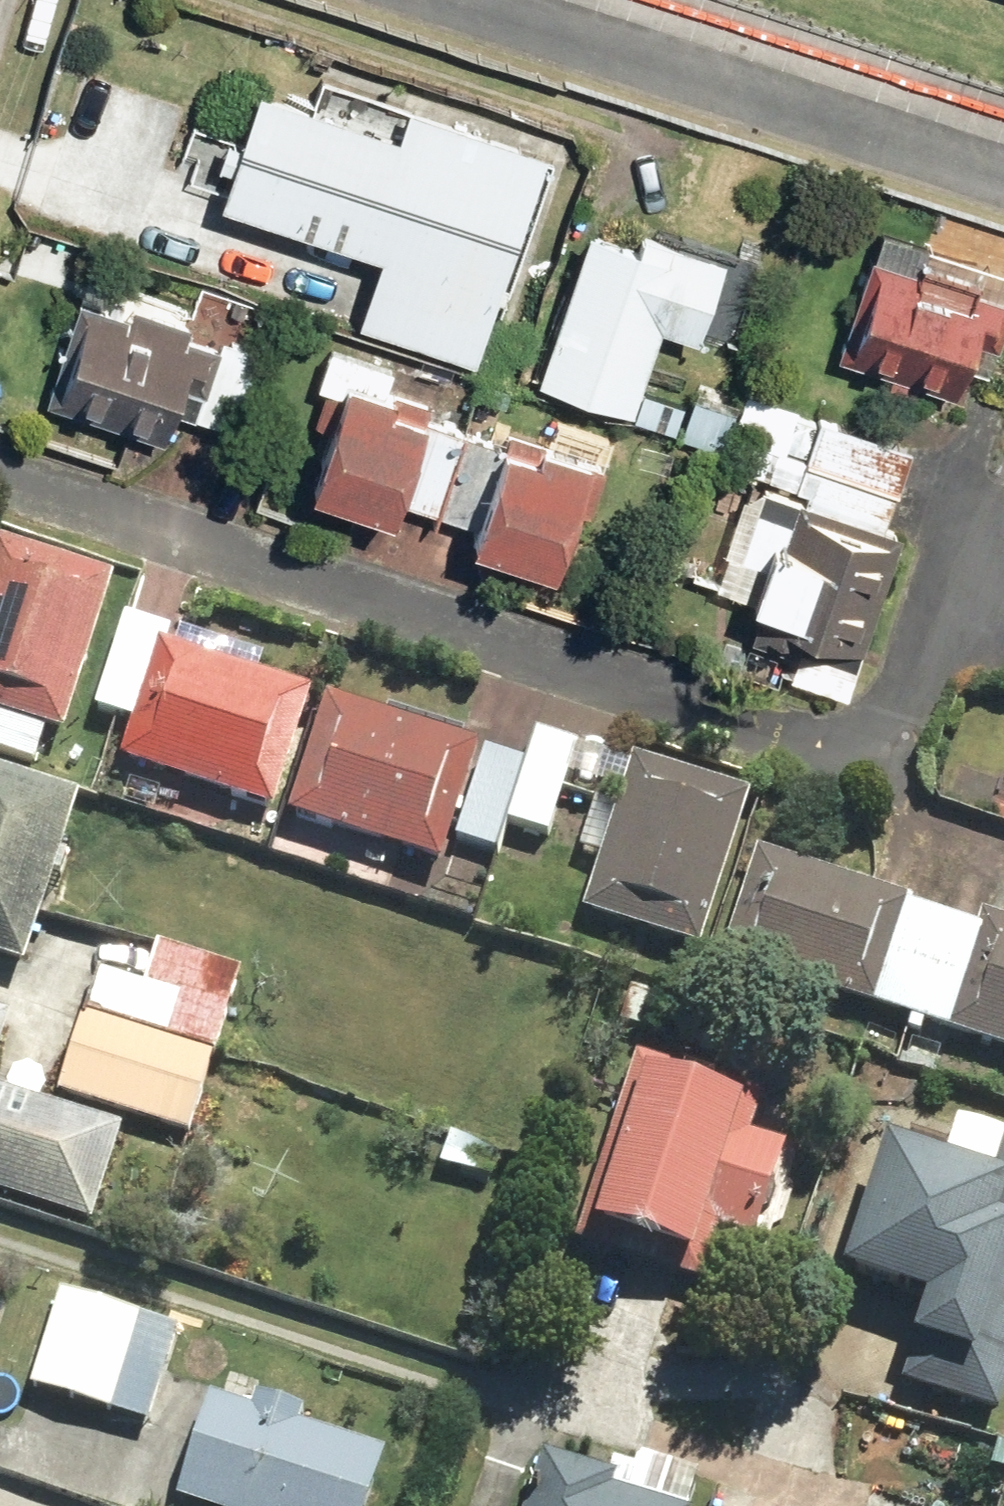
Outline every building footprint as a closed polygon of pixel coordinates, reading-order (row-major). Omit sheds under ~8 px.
[(255,93),(212,210),(367,268),(345,328),(463,372),(541,163),(387,106),(376,138),(255,93)] [(717,269),(576,231),(525,393),(617,422),(645,334),(692,349),(717,269)] [(866,253),(826,374),(942,412),(964,347),(992,357),(1003,320),(1003,303),(866,253)] [(176,311),(91,282),(46,412),(157,450),(169,414),(219,431),(246,352),(171,326),(176,311)] [(435,520),(461,440),(466,422),(381,396),(390,369),(317,346),(303,391),(330,400),(298,504),(385,531),(393,507),(435,520)] [(679,393),(662,432),(720,458),(737,420),(679,393)] [(904,458),(814,424),(800,461),(742,439),(729,475),(740,479),(876,531),(904,458)] [(499,452),(461,440),(435,520),(466,530),(457,560),(537,585),(558,519),(582,527),(601,465),(505,434),(499,452)] [(876,531),(740,479),(707,565),(724,571),(711,604),(793,636),(775,681),(834,703),(897,539),(876,531)] [(0,552),(0,765),(25,773),(38,733),(54,738),(104,586),(0,552)] [(258,817),(297,705),(214,676),(222,654),(115,617),(82,711),(117,723),(103,764),(258,817)] [(441,844),(467,762),(316,703),(255,860),(375,906),(393,860),(431,875),(441,844)] [(467,762),(441,844),(495,861),(504,831),(547,845),(577,749),(525,732),(515,762),(471,748),(467,762)] [(686,957),(736,807),(622,768),(607,812),(584,804),(566,857),(592,865),(574,919),(686,957)] [(11,974),(43,882),(60,888),(85,814),(0,785),(0,970),(11,974)] [(896,901),(748,856),(715,962),(864,1007),(894,910),(896,901)] [(972,934),(894,910),(864,1007),(861,1018),(939,1041),(972,934)] [(939,1041),(1003,1061),(1003,932),(975,923),(972,934),(939,1041)] [(217,1019),(83,982),(51,1098),(185,1135),(217,1019)] [(753,1092),(628,1054),(571,1241),(698,1280),(710,1243),(741,1252),(771,1153),(738,1143),(753,1092)] [(83,1234),(115,1141),(0,1101),(0,1205),(83,1234)] [(496,1154),(445,1133),(428,1175),(479,1196),(496,1154)] [(1003,1370),(1003,1142),(994,1138),(976,1196),(862,1162),(821,1296),(907,1322),(894,1363),(928,1374),(919,1404),(987,1425),(1003,1370)] [(178,1338),(51,1296),(11,1416),(83,1440),(91,1415),(147,1433),(178,1338)] [(165,1505),(357,1505),(371,1461),(289,1435),(297,1413),(243,1396),(237,1415),(198,1403),(165,1505)] [(515,1505),(691,1505),(696,1492),(612,1463),(603,1490),(529,1465),(515,1505)]
